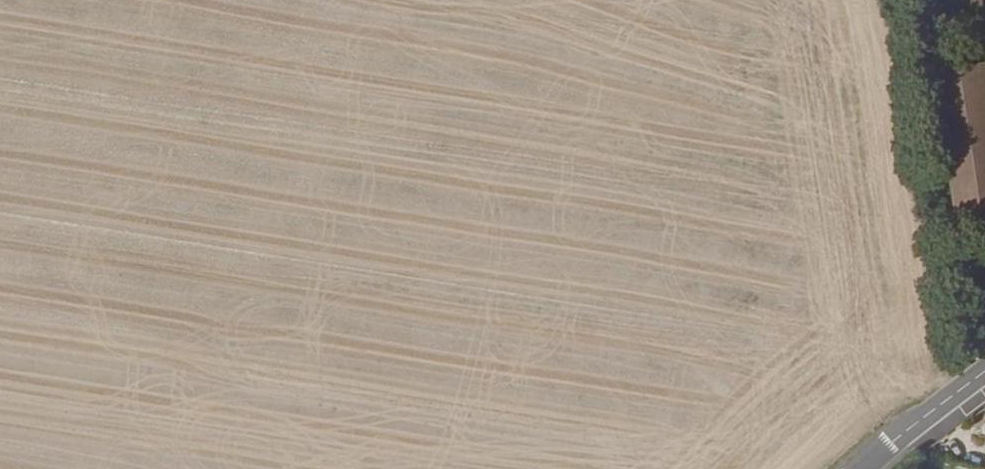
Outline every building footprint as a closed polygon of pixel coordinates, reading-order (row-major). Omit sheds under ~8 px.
[(956,229),(984,225),(984,69),(936,75),(956,229)]
